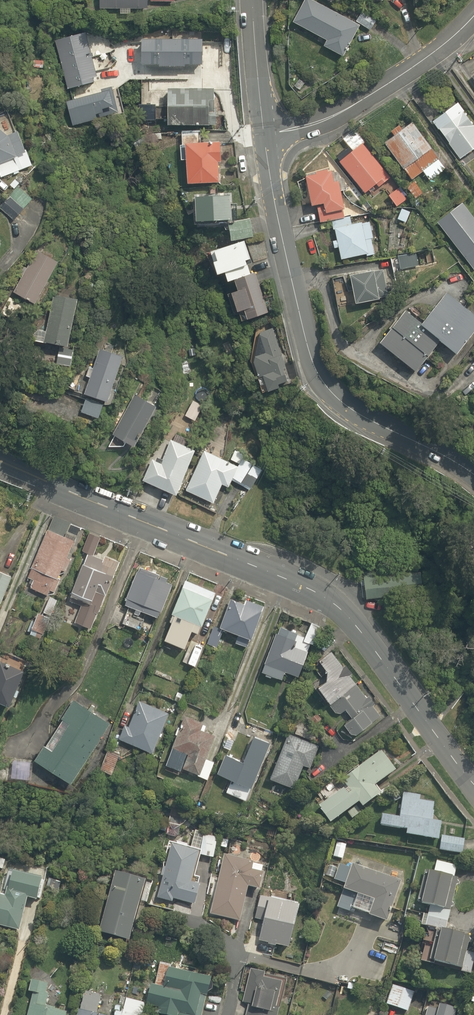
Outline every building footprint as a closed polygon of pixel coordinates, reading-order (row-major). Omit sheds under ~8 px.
[(177,0),(104,0),(104,12),(156,11),(156,4),(177,4),(177,0)] [(289,21),(320,37),(316,46),(338,57),(356,24),(310,0),(300,0),(289,21)] [(376,19),(362,12),(356,24),(370,31),(376,19)] [(170,91),(170,106),(151,107),(152,123),(171,123),(171,128),(218,127),(217,90),(170,91)] [(453,101),(427,122),(457,159),(473,145),(473,128),(453,101)] [(381,142),(409,179),(420,171),(427,181),(443,169),(408,122),(381,142)] [(1,168),(5,180),(40,169),(29,136),(18,140),(0,126),(0,168),(1,168)] [(203,135),(185,136),(187,163),(195,163),(197,189),(228,186),(225,145),(204,147),(203,135)] [(334,164),(360,194),(371,184),(374,188),(387,177),(359,143),(334,164)] [(327,182),(326,171),(302,173),(304,206),(315,205),(316,212),(340,210),(337,181),(327,182)] [(405,198),(392,184),(382,193),(394,207),(405,198)] [(37,202),(21,187),(1,209),(18,224),(37,202)] [(238,220),(236,193),(199,196),(201,227),(230,225),(232,241),(255,239),(253,218),(238,220)] [(457,200),(430,223),(471,271),(473,269),(473,220),(457,200)] [(375,252),(371,220),(350,223),(349,217),(329,220),(334,258),(375,252)] [(238,276),(256,269),(257,268),(261,267),(252,242),(236,248),(233,241),(210,250),(218,271),(225,269),(229,279),(233,277),(236,284),(238,276)] [(63,264),(39,250),(17,291),(40,304),(63,264)] [(417,264),(413,251),(393,256),(396,269),(417,264)] [(241,285),(234,288),(243,314),(250,311),(254,319),(271,313),(256,269),(238,276),(241,285)] [(368,272),(367,270),(343,274),(348,302),(387,295),(382,270),(368,272)] [(451,354),(473,325),(473,318),(441,291),(414,324),(436,342),(451,354)] [(86,302),(59,298),(51,344),(79,348),(86,302)] [(436,342),(414,324),(398,311),(371,344),(409,375),(436,342)] [(269,325),(252,332),(262,355),(255,358),(269,391),(294,380),(269,325)] [(100,367),(92,365),(89,378),(96,380),(86,418),(115,426),(134,359),(104,351),(100,367)] [(80,358),(62,355),(60,366),(78,369),(80,358)] [(202,403),(187,396),(180,413),(195,420),(202,403)] [(168,410),(139,398),(121,440),(150,452),(168,410)] [(204,452),(172,441),(165,463),(156,460),(147,484),(188,499),(190,493),(204,452)] [(190,493),(220,504),(227,486),(234,489),(242,465),(204,452),(190,493)] [(28,587),(56,599),(80,544),(50,531),(33,570),(35,570),(28,587)] [(105,537),(93,533),(86,554),(92,556),(75,601),(99,609),(106,590),(114,593),(125,562),(99,553),(105,537)] [(361,572),(364,599),(421,592),(418,570),(391,574),(390,568),(361,572)] [(5,607),(18,577),(0,570),(0,605),(5,607)] [(154,615),(166,619),(178,584),(141,571),(123,623),(148,632),(154,615)] [(222,594),(188,582),(172,625),(206,637),(222,594)] [(239,637),(236,647),(253,651),(256,641),(260,642),(269,610),(234,600),(225,633),(239,637)] [(104,614),(86,608),(79,625),(98,632),(104,614)] [(54,618),(37,611),(29,632),(46,639),(54,618)] [(318,648),(325,626),(312,622),(308,635),(282,627),(267,675),(288,682),(290,674),(303,678),(313,646),(318,648)] [(212,648),(194,641),(186,664),(203,670),(212,648)] [(340,718),(350,711),(356,720),(348,726),(361,742),(385,723),(371,705),(374,702),(337,653),(324,663),(335,677),(322,687),(336,705),(332,707),(340,718)] [(2,664),(0,670),(0,704),(17,710),(31,675),(2,664)] [(77,788),(116,725),(79,702),(40,765),(77,788)] [(174,715),(140,703),(131,727),(128,726),(122,742),(160,756),(174,715)] [(209,735),(212,728),(186,718),(168,765),(205,779),(220,739),(209,735)] [(317,771),(324,745),(291,735),(277,782),(300,788),(306,768),(317,771)] [(231,780),(227,792),(248,800),(253,789),(258,791),(274,747),(254,739),(247,759),(232,753),(223,777),(231,780)] [(369,812),(389,797),(383,788),(400,775),(383,752),(344,781),(348,788),(321,808),(337,829),(366,808),(369,812)] [(386,818),(385,831),(412,833),(412,839),(441,842),(443,821),(435,820),(437,799),(406,796),(404,820),(386,818)] [(465,838),(445,836),(444,851),(464,852),(465,838)] [(198,885),(207,857),(176,847),(158,899),(176,905),(178,901),(199,908),(206,888),(198,885)] [(263,893),(270,873),(228,859),(210,913),(242,924),(254,890),(263,893)] [(404,883),(354,866),(353,869),(342,865),(336,884),(347,887),(339,909),(390,926),(404,883)] [(462,879),(430,870),(420,903),(452,912),(462,879)] [(21,933),(31,900),(46,904),(52,884),(17,873),(10,897),(0,894),(0,926),(21,933)] [(133,945),(152,886),(121,876),(102,935),(133,945)] [(269,923),(262,943),(297,956),(314,908),(266,890),(256,918),(269,923)] [(473,975),(473,955),(466,953),(470,937),(438,929),(429,963),(473,975)] [(290,985),(270,980),(271,975),(252,969),(242,1004),(249,1005),(246,1014),(282,1014),(290,985)] [(212,999),(218,1000),(222,983),(174,971),(170,988),(191,993),(189,997),(155,989),(150,1012),(161,1014),(209,1014),(212,999)] [(31,1014),(64,1014),(46,1011),(52,986),(34,981),(31,994),(36,996),(31,1014)] [(417,991),(394,985),(388,1007),(411,1013),(417,991)] [(103,1014),(108,995),(84,989),(77,1014),(105,1014),(103,1014)] [(148,1002),(127,999),(126,1007),(118,1006),(117,1014),(146,1014),(148,1002)]
